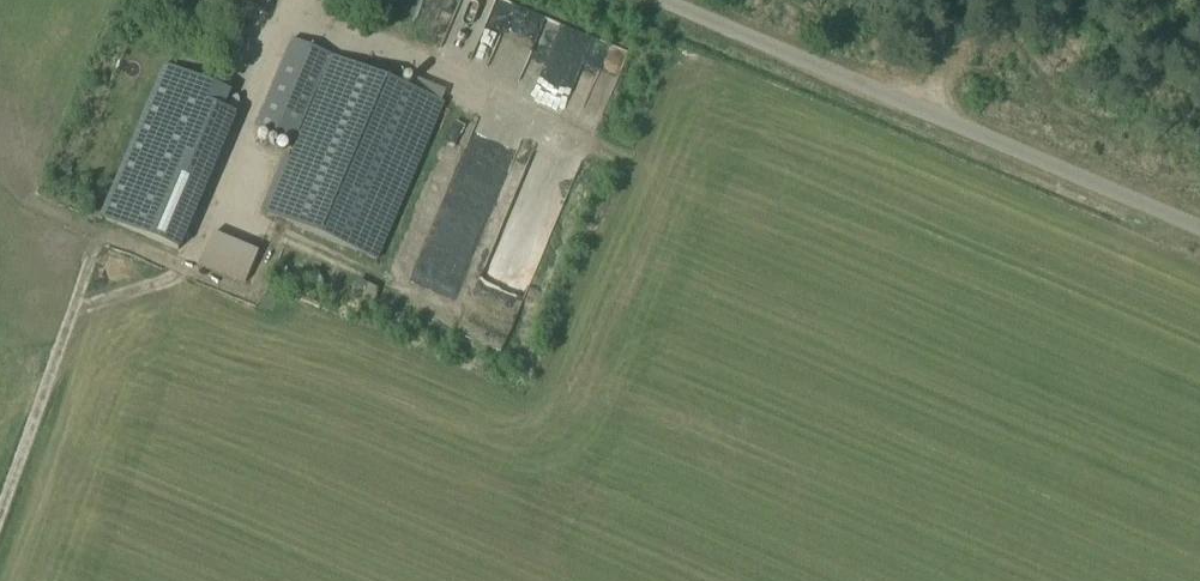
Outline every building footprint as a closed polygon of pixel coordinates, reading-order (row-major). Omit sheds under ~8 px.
[(472,74),(571,105),(594,34),(510,7),(493,60),(478,55),(472,74)] [(267,215),(376,261),(444,103),(294,39),(256,128),(293,144),(315,91),(319,93),(267,215)] [(166,64),(158,82),(222,109),(230,92),(166,64)] [(485,212),(520,127),(487,114),(452,198),(485,212)] [(125,156),(99,217),(179,252),(205,188),(125,156)] [(217,232),(203,265),(250,285),(264,252),(217,232)]
